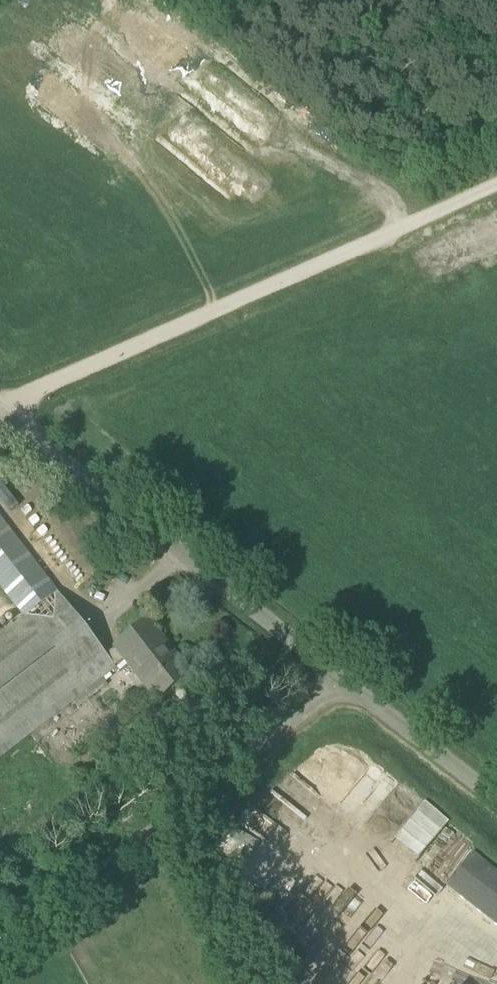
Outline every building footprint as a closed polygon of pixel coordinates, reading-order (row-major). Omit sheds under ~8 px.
[(0,518),(0,585),(24,616),(0,634),(0,757),(116,668),(115,667),(125,660),(156,701),(185,679),(162,649),(167,644),(149,621),(115,647),(115,648),(106,655),(0,518)] [(410,813),(433,834),(447,818),(424,797),(410,813)] [(313,835),(332,851),(345,835),(326,819),(313,835)] [(488,865),(463,897),(496,924),(496,872),(488,865)]
